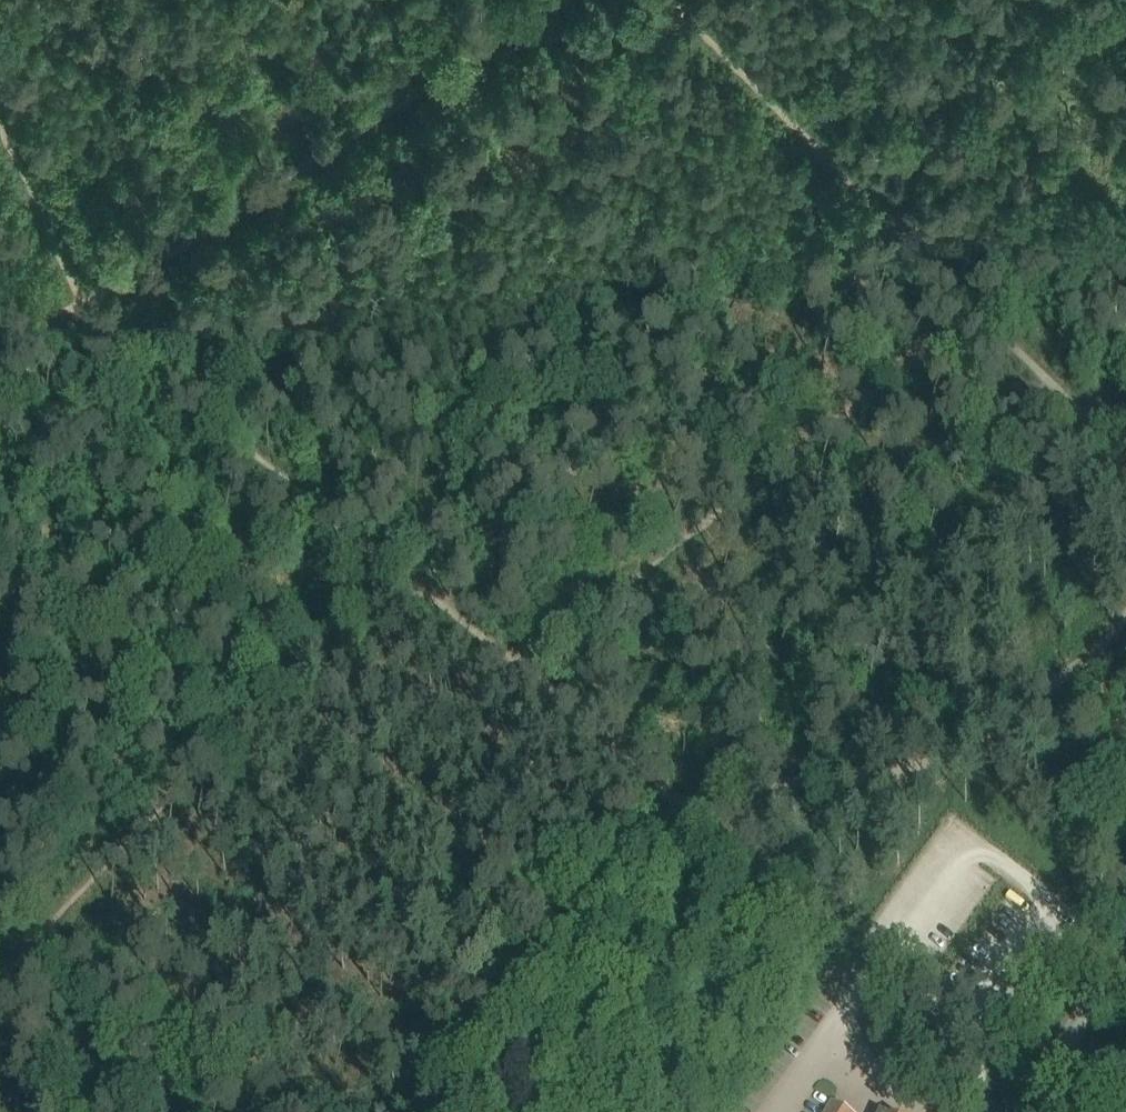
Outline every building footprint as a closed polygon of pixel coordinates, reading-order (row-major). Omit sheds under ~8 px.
[(826,1111),(846,1111),(831,1103),(826,1111)]
